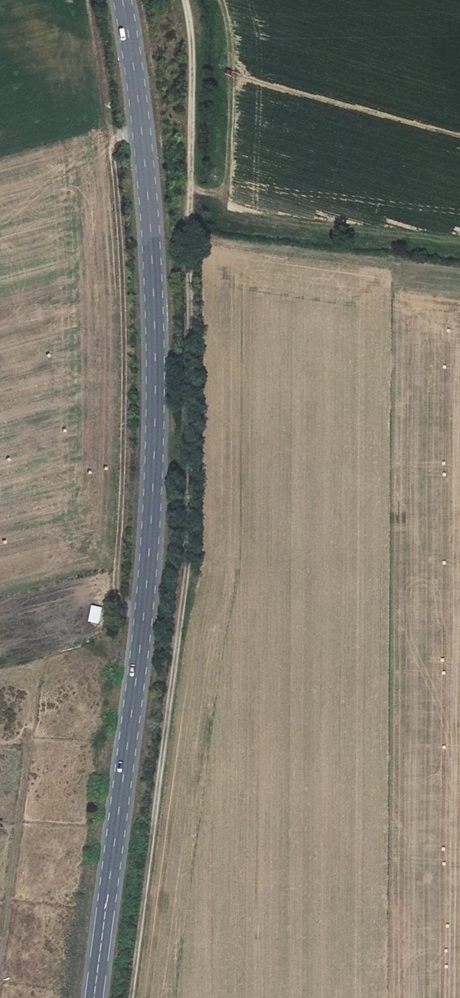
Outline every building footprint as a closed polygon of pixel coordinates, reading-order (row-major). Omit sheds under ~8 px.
[(99,624),(101,607),(90,606),(88,623),(99,624)]
